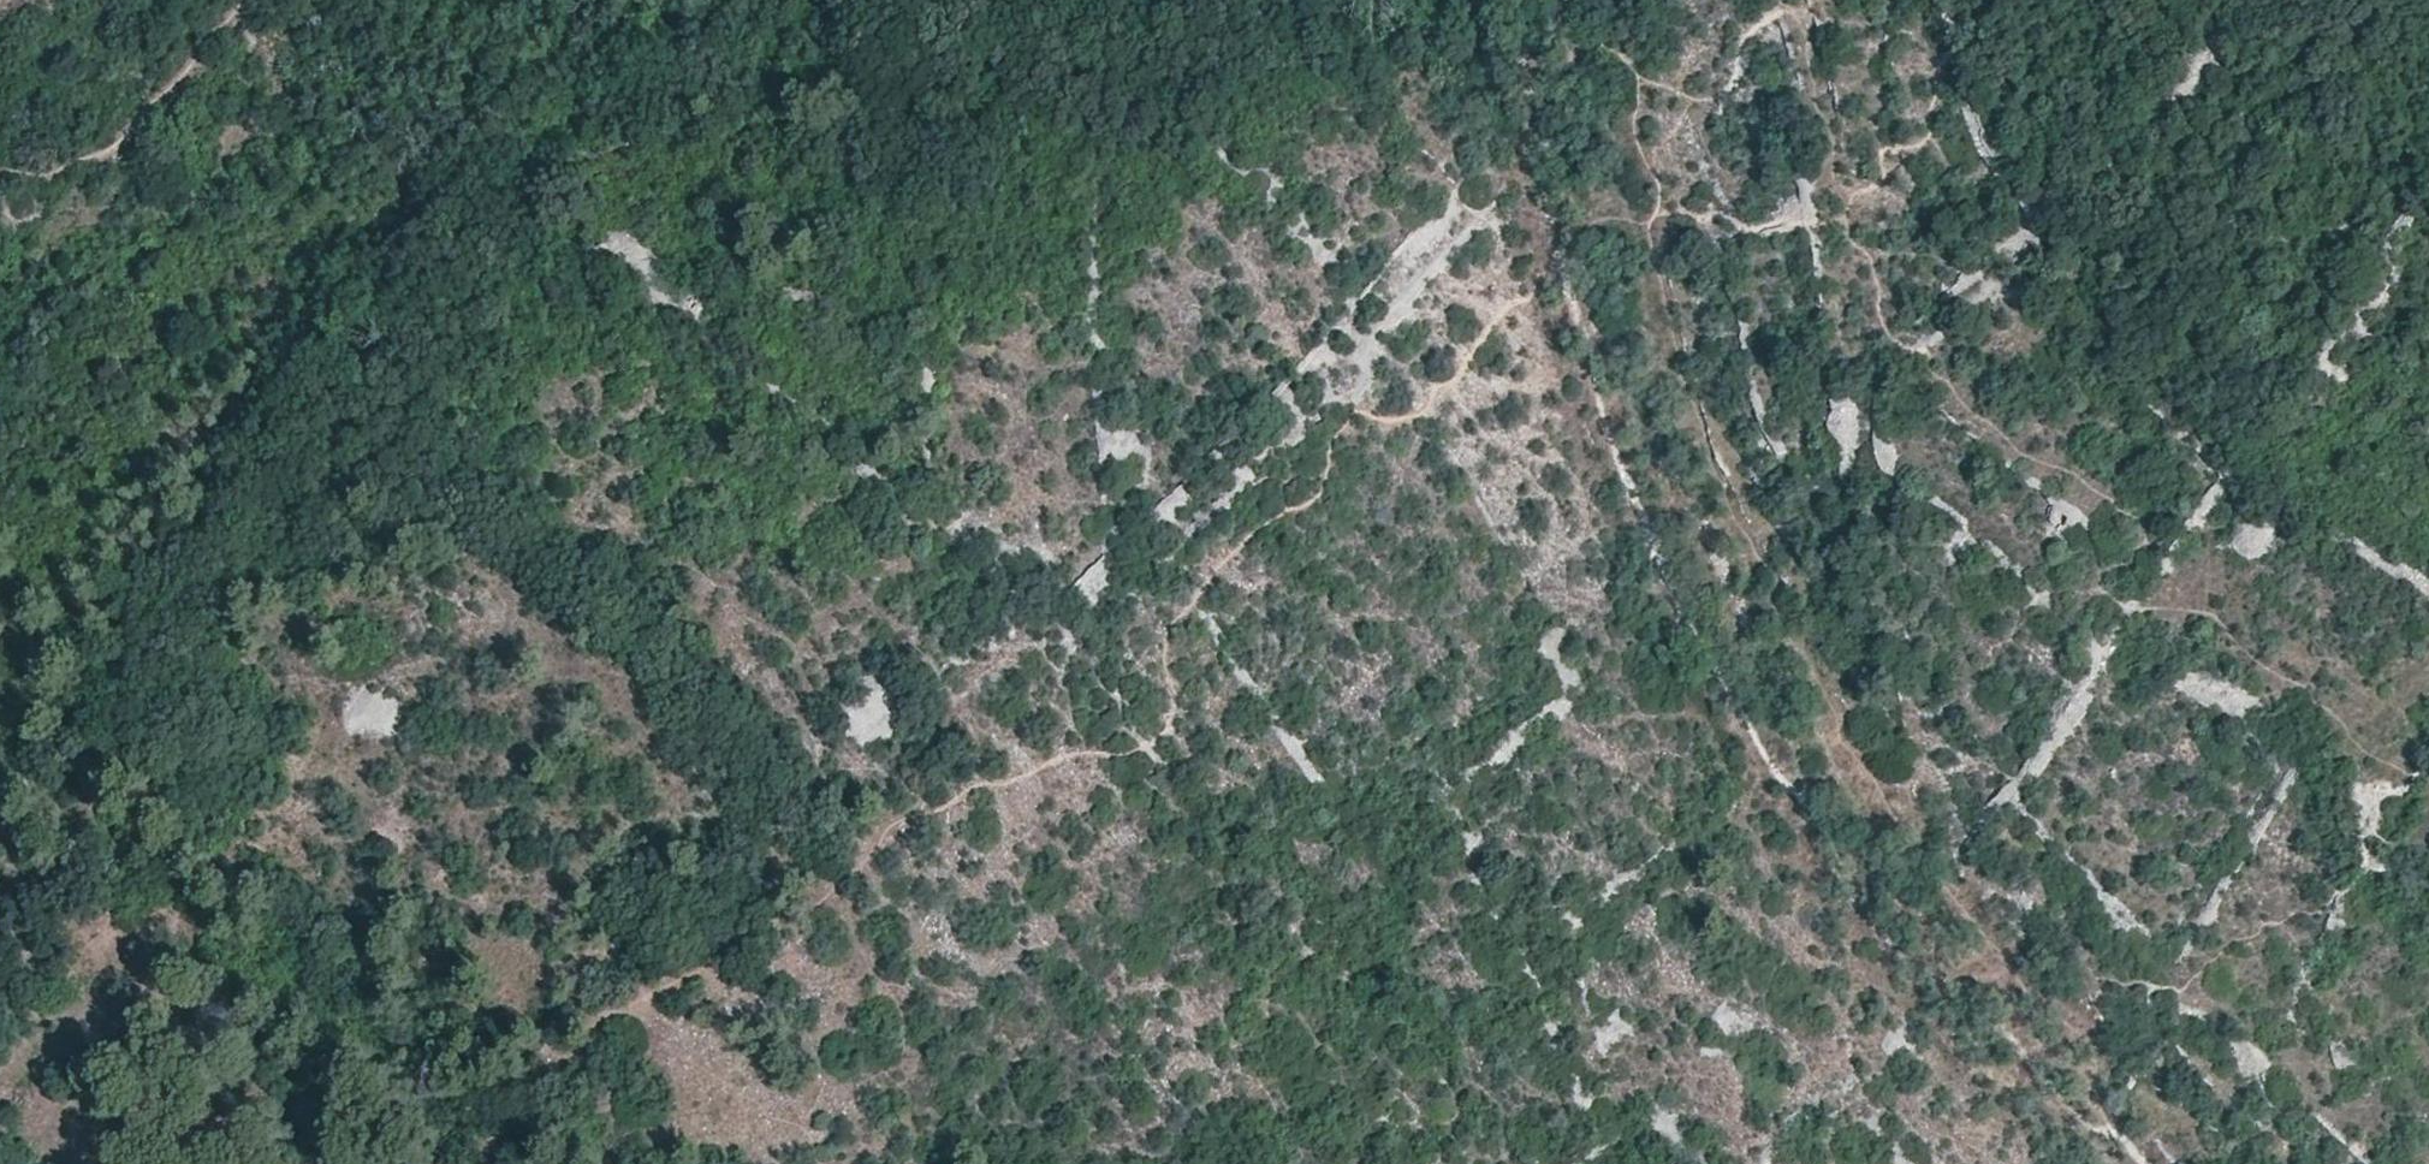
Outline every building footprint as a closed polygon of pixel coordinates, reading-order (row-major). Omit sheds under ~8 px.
[(1074,583),(1094,603),(1121,577),(1101,557),(1074,583)]
